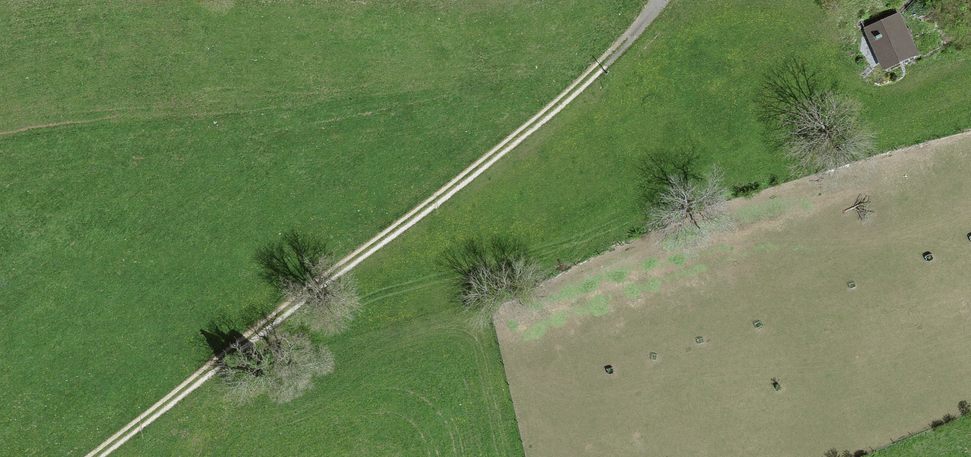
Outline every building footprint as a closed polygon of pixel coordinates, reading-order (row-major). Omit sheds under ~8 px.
[(894,18),(865,31),(881,69),(910,57),(894,18)]
